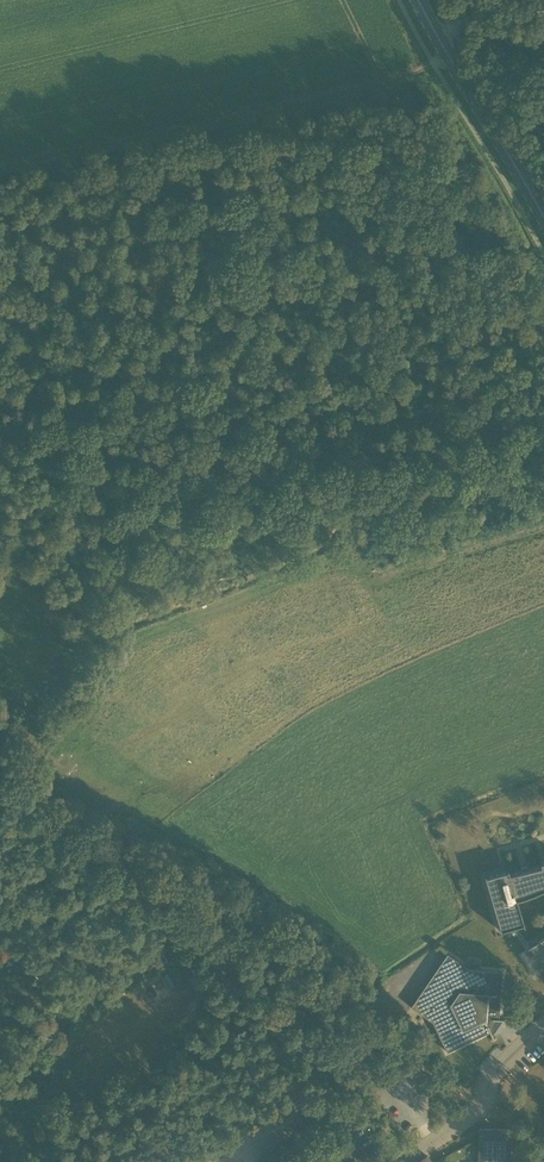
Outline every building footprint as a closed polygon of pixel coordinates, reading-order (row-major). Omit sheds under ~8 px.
[(540,861),(541,865),(509,874),(508,869),(507,869),(507,870),(486,876),(485,876),(501,930),(523,923),(523,924),(524,924),(516,897),(543,889),(543,859),(540,861)] [(529,945),(530,945),(542,965),(541,965),(542,965),(543,964),(543,936),(529,945)] [(505,1019),(505,1018),(499,1018),(502,971),(469,968),(448,953),(411,1006),(433,1021),(447,1051),(490,1031),(492,1037),(493,1036),(492,1033),(501,1019),(505,1019)] [(510,1138),(479,1138),(479,1161),(510,1161),(510,1138)]
